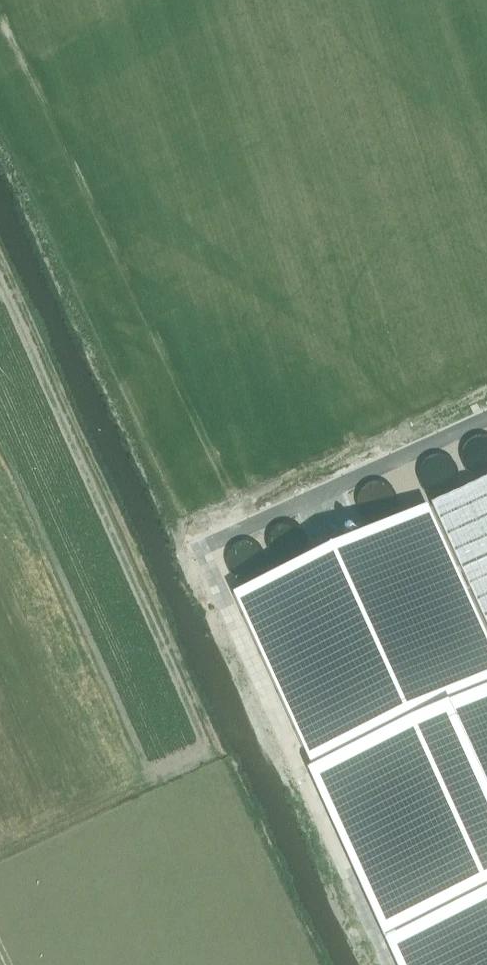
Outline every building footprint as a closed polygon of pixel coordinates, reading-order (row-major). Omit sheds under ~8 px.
[(430,506),(486,630),(486,480),(430,506)] [(224,584),(400,964),(486,964),(486,642),(419,493),(224,584)]
